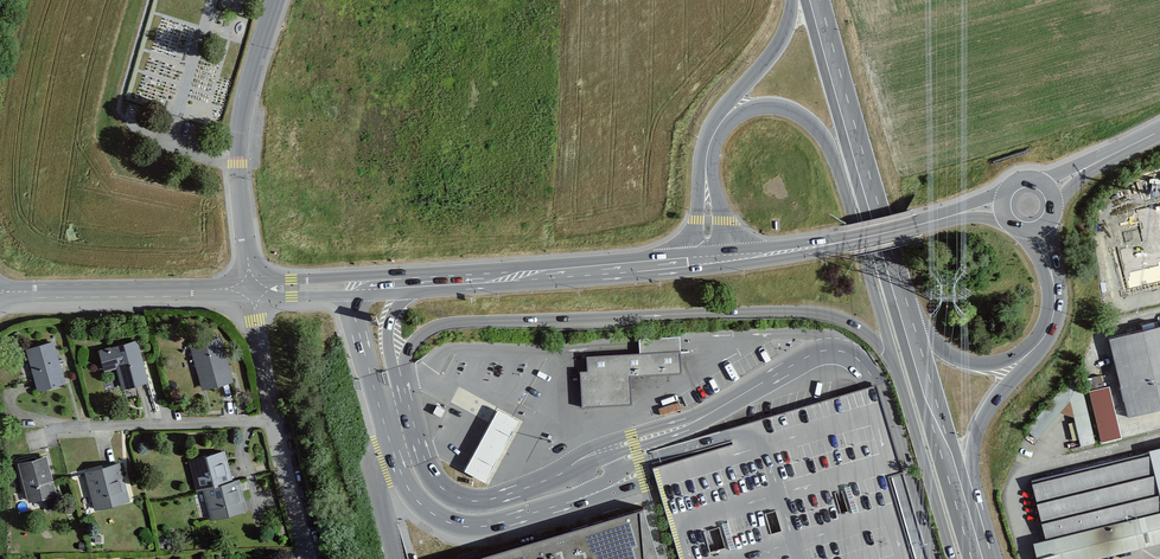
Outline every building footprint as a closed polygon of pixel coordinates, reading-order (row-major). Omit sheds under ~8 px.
[(1120,215),(1128,244),(1113,247),(1125,294),(1159,285),(1159,204),(1120,215)] [(1110,341),(1129,418),(1159,411),(1159,329),(1110,341)] [(639,352),(680,350),(680,342),(679,335),(639,337),(639,344),(639,352)] [(217,336),(189,345),(201,385),(229,377),(217,336)] [(48,341),(23,348),(35,387),(60,380),(48,341)] [(133,341),(98,349),(102,367),(113,364),(118,385),(142,379),(133,341)] [(581,370),(582,406),(632,403),(631,375),(681,372),(680,350),(639,352),(588,354),(589,370),(581,370)] [(1108,387),(1088,392),(1101,444),(1121,439),(1108,387)] [(480,440),(465,468),(485,479),(501,450),(518,418),(497,407),(480,440)] [(1092,425),(1077,427),(1080,444),(1094,442),(1092,425)] [(1032,479),(1047,538),(1035,541),(1039,558),(1073,558),(1159,537),(1159,447),(1032,479)] [(221,451),(188,460),(195,488),(201,486),(209,517),(242,509),(235,481),(230,482),(221,451)] [(40,455),(14,462),(24,499),(50,492),(40,455)] [(114,463),(84,472),(93,505),(123,497),(114,463)] [(641,505),(641,506),(642,515),(646,558),(660,558),(644,504),(641,505)] [(458,558),(646,558),(642,515),(641,506),(641,505),(458,558)]
